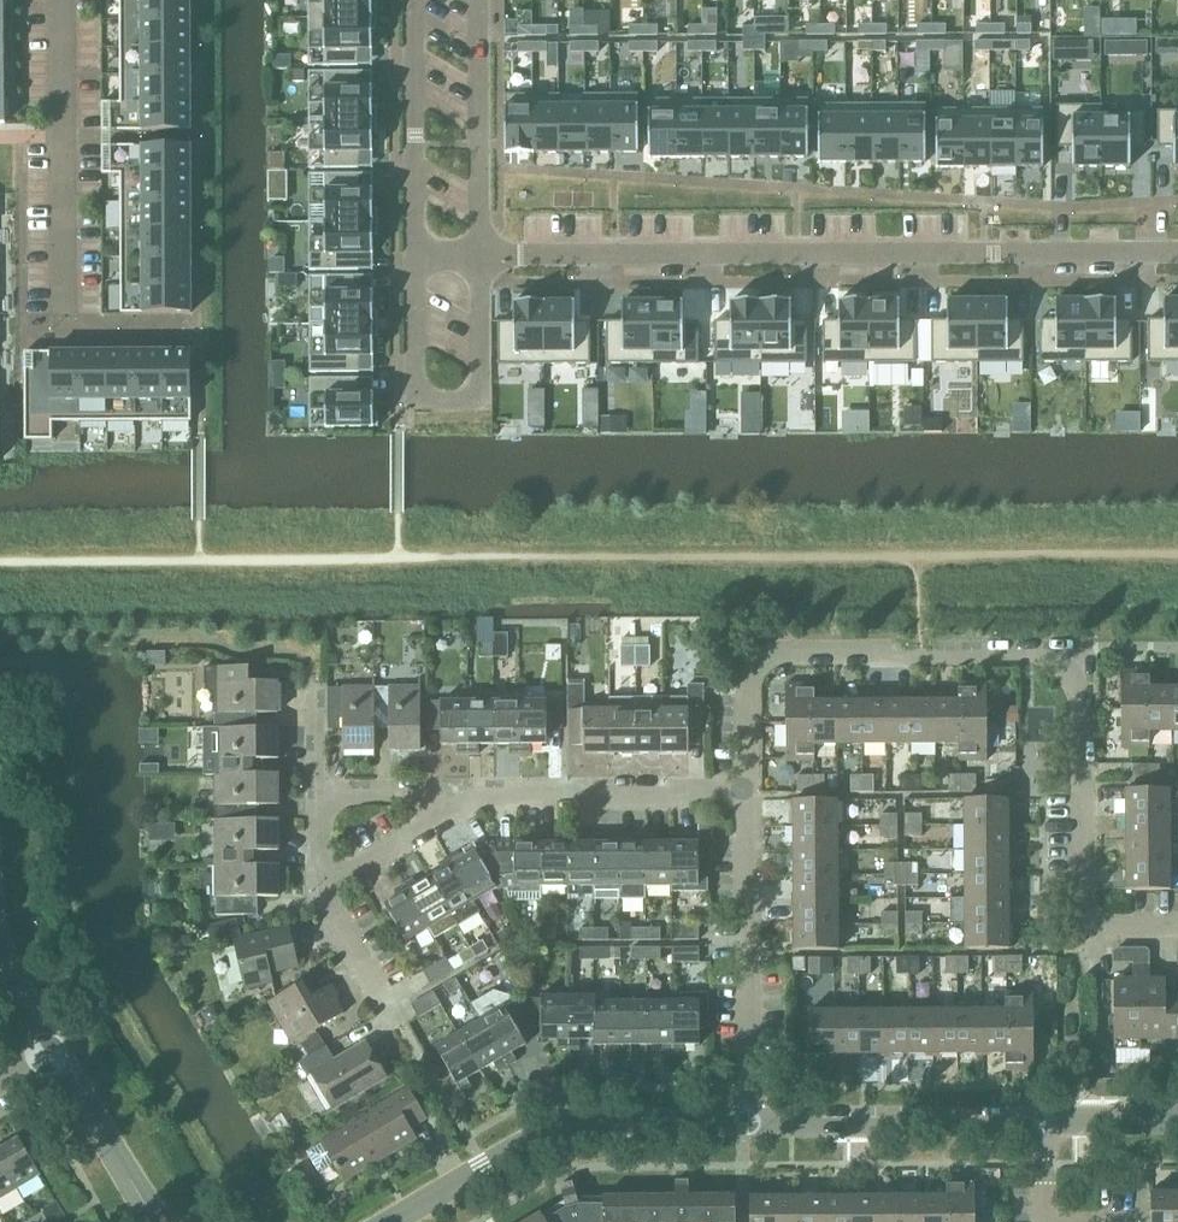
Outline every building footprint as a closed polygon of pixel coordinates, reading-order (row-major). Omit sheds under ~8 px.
[(120,102),(102,103),(102,131),(190,131),(190,0),(119,0),(120,102)] [(372,0),(308,0),(308,18),(372,17),(372,0)] [(372,50),(372,17),(308,18),(308,35),(324,35),(324,66),(357,66),(357,50),(372,50)] [(990,24),(976,24),(976,34),(990,34),(990,24)] [(1005,24),(990,24),(990,34),(1005,34),(1005,24)] [(1031,24),(1016,24),(1016,34),(1031,34),(1031,24)] [(702,25),(688,25),(688,35),(702,35),(702,25)] [(716,25),(702,25),(702,35),(716,35),(716,25)] [(820,25),(806,25),(806,35),(820,35),(820,25)] [(834,25),(820,25),(820,35),(835,35),(834,25)] [(872,25),(858,25),(858,35),(872,35),(872,25)] [(887,25),(872,25),(872,35),(887,35),(887,25)] [(931,25),(917,25),(917,34),(931,34),(931,25)] [(946,25),(931,25),(931,34),(946,34),(946,25)] [(532,26),(518,26),(518,36),(532,36),(532,26)] [(546,26),(532,26),(532,36),(546,36),(546,26)] [(584,26),(570,26),(570,36),(584,36),(584,26)] [(598,26),(584,26),(584,36),(598,36),(598,26)] [(643,26),(629,26),(629,36),(643,36),(643,26)] [(657,26),(643,26),(643,36),(657,36),(657,26)] [(765,26),(754,27),(754,39),(765,39),(765,26)] [(1099,26),(1085,26),(1085,36),(1099,35),(1099,26)] [(754,27),(743,27),(743,39),(754,39),(754,27)] [(754,39),(743,39),(743,51),(754,51),(754,39)] [(765,39),(754,39),(754,51),(765,51),(765,39)] [(871,41),(857,41),(857,51),(871,51),(871,41)] [(886,41),(871,41),(871,51),(886,51),(886,41)] [(930,41),(916,41),(916,51),(930,51),(930,41)] [(944,41),(930,41),(930,51),(944,51),(944,41)] [(989,41),(975,41),(975,51),(989,51),(989,41)] [(1003,41),(989,41),(989,51),(1003,51),(1003,41)] [(1030,41),(1015,41),(1015,51),(1030,51),(1030,41)] [(1073,41),(1053,41),(1053,62),(1073,62),(1073,41)] [(598,42),(584,43),(584,52),(598,52),(598,42)] [(643,42),(629,42),(629,52),(643,52),(643,42)] [(657,42),(643,42),(643,52),(657,52),(657,42)] [(702,42),(687,42),(687,52),(702,52),(702,42)] [(716,42),(702,42),(702,52),(716,52),(716,42)] [(813,42),(798,42),(798,52),(813,52),(813,42)] [(827,42),(813,42),(813,52),(827,52),(827,42)] [(532,43),(518,43),(518,53),(532,53),(532,43)] [(546,43),(532,43),(532,53),(546,52),(546,43)] [(584,43),(570,43),(570,52),(584,52),(584,43)] [(268,58),(268,68),(285,68),(285,58),(268,58)] [(299,82),(299,70),(287,70),(287,82),(299,82)] [(372,120),(372,87),(358,87),(358,71),(324,71),(324,120),(372,120)] [(532,94),(505,94),(505,153),(532,153),(532,94)] [(560,94),(532,94),(532,153),(559,153),(558,106),(560,106),(560,94)] [(610,94),(583,94),(583,106),(584,106),(584,153),(610,153),(610,94)] [(638,94),(610,94),(610,153),(638,153),(638,94)] [(676,99),(648,99),(649,158),(676,158),(676,99)] [(702,99),(676,99),(676,158),(702,158),(702,99)] [(703,99),(702,99),(702,158),(728,158),(728,99),(726,99),(703,99)] [(754,99),(728,99),(728,158),(754,158),(754,99)] [(780,99),(754,99),(754,158),(780,158),(780,99)] [(807,99),(780,99),(780,158),(808,158),(807,99)] [(845,104),(818,104),(818,163),(846,163),(845,104)] [(871,104),(845,104),(846,163),(872,163),(871,104)] [(898,104),(871,104),(872,163),(898,163),(898,104)] [(925,104),(898,104),(898,163),(925,162),(925,104)] [(1102,105),(1056,105),(1056,148),(1072,147),(1072,167),(1101,167),(1101,117),(1102,117),(1102,105)] [(560,106),(558,106),(559,153),(584,153),(584,106),(583,106),(560,106)] [(1043,108),(1015,109),(1015,168),(1043,167),(1043,108)] [(963,109),(936,109),(936,168),(963,168),(963,109)] [(989,109),(963,109),(963,168),(989,168),(989,109)] [(1015,109),(989,109),(989,168),(1015,168),(1015,109)] [(1157,111),(1157,147),(1173,147),(1173,167),(1177,167),(1177,116),(1176,116),(1176,110),(1157,111)] [(1102,117),(1101,117),(1101,167),(1130,167),(1130,147),(1145,147),(1145,111),(1126,111),(1126,116),(1102,117)] [(372,152),(372,120),(324,120),(324,168),(358,168),(358,152),(372,152)] [(190,313),(190,145),(102,146),(102,174),(120,174),(121,313),(190,313)] [(372,222),(372,189),(358,189),(358,174),(324,174),(324,222),(372,222)] [(278,190),(278,175),(266,175),(266,190),(278,190)] [(373,254),(372,222),(324,222),(324,253),(309,253),(309,270),(358,270),(358,254),(373,254)] [(279,275),(279,261),(264,261),(264,276),(273,276),(279,275)] [(292,290),(292,275),(279,275),(273,276),(273,290),(292,290)] [(373,324),(373,292),(358,292),(358,276),(324,276),(325,324),(373,324)] [(1147,319),(1147,362),(1177,362),(1177,299),(1163,300),(1163,319),(1147,319)] [(947,320),(931,320),(931,363),(977,362),(977,300),(946,300),(947,320)] [(1007,300),(977,300),(977,362),(1023,362),(1023,320),(1007,320),(1007,300)] [(1055,320),(1039,320),(1039,362),(1085,362),(1085,300),(1055,300),(1055,320)] [(1116,300),(1085,300),(1085,362),(1131,362),(1131,319),(1116,319),(1116,300)] [(574,301),(543,302),(544,364),(590,364),(590,321),(574,321),(574,301)] [(622,321),(606,321),(606,364),(652,364),(652,301),(621,302),(622,321)] [(682,301),(652,301),(652,364),(698,363),(698,321),(682,321),(682,301)] [(730,321),(714,321),(714,363),(760,363),(760,301),(730,301),(730,321)] [(791,301),(760,301),(760,363),(807,363),(806,321),(791,321),(791,301)] [(838,321),(822,320),(823,363),(869,363),(869,301),(838,301),(838,321)] [(899,301),(869,301),(869,363),(915,363),(915,320),(899,320),(899,301)] [(513,322),(498,322),(498,364),(544,364),(543,302),(513,302),(513,322)] [(373,356),(373,324),(325,324),(325,355),(309,355),(309,372),(359,372),(358,356),(373,356)] [(191,352),(24,352),(24,440),(52,440),(52,422),(191,421),(191,352)] [(269,365),(269,378),(281,378),(282,365),(269,365)] [(923,370),(912,370),(912,387),(923,387),(923,370)] [(281,392),(281,378),(269,378),(269,392),(281,392)] [(373,427),(373,394),(359,394),(359,378),(309,378),(309,396),(325,396),(325,427),(373,427)] [(1140,413),(1129,413),(1129,432),(1140,432),(1140,413)] [(598,416),(583,416),(583,427),(598,427),(598,416)] [(544,418),(529,419),(529,428),(544,428),(544,418)] [(493,656),(493,644),(478,644),(478,655),(493,656)] [(493,644),(493,656),(507,656),(507,644),(493,644)] [(634,665),(634,646),(620,646),(620,665),(634,665)] [(634,646),(634,665),(648,666),(649,647),(634,646)] [(213,712),(215,712),(215,727),(247,727),(247,711),(276,711),(276,680),(247,680),(247,666),(203,666),(203,681),(204,687),(208,690),(212,693),(213,712)] [(1149,709),(1148,687),(1148,669),(1120,669),(1121,709),(1149,709)] [(960,721),(985,721),(985,683),(957,682),(957,699),(960,699),(960,721)] [(786,722),(811,722),(811,700),(813,700),(813,683),(786,683),(786,722)] [(609,752),(609,710),(592,710),(592,703),(584,703),(584,684),(567,684),(567,740),(583,740),(583,752),(609,752)] [(374,686),(374,718),(388,718),(388,748),(420,748),(419,685),(374,686)] [(326,686),(327,729),(343,729),(343,749),(374,749),(374,718),(374,686),(326,686)] [(1148,687),(1149,709),(1149,731),(1174,731),(1175,687),(1148,687)] [(703,739),(703,688),(687,688),(687,697),(661,697),(661,753),(688,753),(688,739),(703,739)] [(609,710),(609,752),(635,753),(634,697),(609,697),(609,710)] [(634,697),(635,753),(661,753),(661,697),(634,697)] [(494,700),(494,743),(509,743),(509,753),(520,753),(520,699),(494,700)] [(520,699),(520,753),(530,753),(530,743),(546,743),(546,728),(561,728),(560,699),(520,699)] [(910,743),(910,699),(885,700),(886,743),(910,743)] [(935,743),(935,699),(910,699),(910,743),(935,743)] [(935,699),(935,743),(958,743),(960,743),(960,721),(960,699),(957,699),(935,699)] [(468,753),(468,700),(425,700),(426,729),(440,729),(440,744),(457,744),(457,753),(468,753)] [(468,700),(468,753),(478,753),(478,743),(494,743),(494,700),(468,700)] [(836,744),(836,700),(813,700),(811,700),(811,722),(811,744),(814,744),(836,744)] [(861,744),(861,700),(836,700),(836,744),(861,744)] [(886,743),(885,700),(861,700),(861,744),(886,743)] [(1149,731),(1149,709),(1121,709),(1121,747),(1149,747),(1149,731)] [(985,721),(960,721),(960,743),(958,743),(958,759),(986,759),(985,721)] [(811,722),(786,722),(786,760),(814,760),(814,744),(811,744),(811,722)] [(276,726),(247,727),(215,727),(215,773),(247,772),(247,758),(276,757),(276,726)] [(1131,764),(1131,773),(1143,773),(1143,764),(1131,764)] [(1143,764),(1143,773),(1143,781),(1158,781),(1158,764),(1143,764)] [(247,772),(215,773),(215,819),(247,819),(247,804),(276,804),(276,772),(247,772)] [(959,783),(959,774),(948,775),(948,791),(959,791),(959,783)] [(959,774),(959,783),(974,783),(974,774),(959,774)] [(812,783),(812,775),(797,775),(797,783),(812,783)] [(812,783),(812,792),(823,792),(823,775),(812,775),(812,783)] [(851,775),(851,791),(862,791),(862,775),(851,775)] [(874,791),(874,775),(862,775),(862,791),(874,791)] [(900,775),(900,791),(911,791),(911,775),(900,775)] [(922,791),(922,775),(911,775),(911,791),(922,791)] [(797,783),(797,792),(812,792),(812,783),(797,783)] [(959,783),(959,791),(974,791),(974,783),(959,783)] [(1126,814),(1168,814),(1167,789),(1126,789),(1126,814)] [(792,825),(835,824),(835,799),(792,799),(792,825)] [(963,824),(1006,824),(1006,799),(963,799),(963,824)] [(880,814),(880,825),(898,825),(898,814),(880,814)] [(905,814),(905,825),(922,825),(922,814),(905,814)] [(1168,814),(1126,814),(1126,839),(1168,839),(1168,814)] [(215,865),(247,864),(247,850),(277,850),(276,818),(247,819),(215,819),(215,865)] [(793,849),(836,849),(835,824),(792,825),(793,849)] [(1006,824),(963,824),(964,849),(1006,848),(1006,824)] [(880,825),(880,837),(898,837),(898,825),(880,825)] [(905,825),(905,837),(922,837),(922,825),(905,825)] [(541,886),(541,834),(531,834),(531,842),(514,842),(514,845),(495,845),(502,873),(514,873),(514,886),(541,886)] [(541,834),(541,886),(568,885),(568,841),(552,841),(552,834),(541,834)] [(593,897),(593,885),(593,834),(582,834),(582,841),(568,841),(568,885),(568,897),(593,897)] [(620,896),(619,885),(619,842),(604,842),(604,834),(593,834),(593,885),(593,897),(620,896)] [(646,885),(645,834),(634,834),(634,841),(619,842),(619,885),(646,885)] [(645,834),(646,885),(672,884),(673,841),(656,841),(656,834),(645,834)] [(673,841),(672,884),(672,891),(704,891),(704,855),(698,855),(698,834),(686,834),(686,841),(673,841)] [(1168,839),(1126,839),(1126,863),(1168,863),(1168,839)] [(448,857),(474,901),(497,888),(492,879),(501,873),(502,873),(495,845),(477,855),(473,850),(460,857),(457,852),(448,857)] [(1006,848),(964,849),(964,873),(1006,873),(1006,848)] [(793,874),(836,874),(836,849),(793,849),(793,874)] [(429,876),(451,914),(474,901),(448,857),(439,862),(442,869),(429,876)] [(884,863),(884,873),(897,873),(897,863),(884,863)] [(905,863),(905,873),(919,873),(919,863),(905,863)] [(1168,863),(1126,863),(1126,889),(1168,889),(1168,863)] [(247,864),(215,865),(216,914),(247,914),(247,896),(277,896),(277,864),(247,864)] [(884,885),(897,885),(897,873),(884,873),(884,885)] [(905,873),(905,885),(919,885),(919,873),(905,873)] [(1006,873),(964,873),(964,898),(1006,898),(1006,873)] [(793,899),(836,899),(836,874),(793,874),(793,899)] [(403,884),(428,927),(451,914),(429,876),(416,884),(413,878),(403,884)] [(428,927),(403,884),(393,889),(397,895),(384,903),(405,940),(428,927)] [(1006,898),(964,898),(964,923),(1006,922),(1006,898)] [(793,924),(836,923),(836,899),(793,899),(793,924)] [(880,923),(898,923),(898,912),(880,912),(880,923)] [(905,912),(905,923),(923,923),(923,912),(905,912)] [(672,939),(699,939),(698,919),(672,920),(672,939)] [(1006,922),(964,923),(964,948),(1006,948),(1006,922)] [(836,923),(793,924),(794,949),(837,949),(836,923)] [(880,923),(880,934),(898,934),(898,923),(880,923)] [(905,923),(905,934),(923,934),(923,923),(905,923)] [(580,928),(580,939),(593,939),(593,927),(580,928)] [(609,939),(609,927),(593,927),(593,939),(609,939)] [(632,927),(632,939),(646,939),(646,928),(632,927)] [(269,971),(297,965),(288,928),(235,940),(245,986),(271,980),(269,971)] [(542,928),(542,939),(557,939),(557,928),(542,928)] [(661,939),(661,928),(646,928),(646,939),(661,939)] [(471,948),(476,957),(487,950),(482,942),(471,948)] [(579,946),(579,958),(594,958),(595,946),(579,946)] [(609,958),(609,946),(595,946),(594,958),(609,958)] [(632,946),(632,958),(646,958),(646,946),(632,946)] [(661,958),(661,946),(646,946),(646,958),(661,958)] [(698,961),(698,946),(671,946),(671,961),(698,961)] [(460,954),(465,963),(476,957),(471,948),(460,954)] [(1113,951),(1113,962),(1131,962),(1131,948),(1117,948),(1113,951)] [(1145,948),(1138,948),(1131,948),(1131,962),(1149,962),(1149,952),(1145,948)] [(957,955),(947,956),(947,972),(957,972),(957,955)] [(967,955),(957,955),(957,972),(967,972),(967,955)] [(1006,964),(1006,955),(995,955),(994,972),(1006,972),(1006,964)] [(1006,955),(1006,964),(1021,964),(1021,955),(1006,955)] [(430,983),(453,970),(445,956),(422,970),(430,983)] [(859,956),(849,956),(849,973),(859,973),(859,956)] [(869,956),(859,956),(859,973),(869,973),(869,956)] [(908,956),(898,956),(898,973),(908,973),(908,956)] [(918,956),(908,956),(908,973),(918,973),(918,956)] [(804,969),(804,957),(792,957),(792,969),(804,969)] [(808,973),(818,973),(818,957),(808,957),(808,973)] [(1021,964),(1006,964),(1006,972),(1021,972),(1021,964)] [(1140,1048),(1140,978),(1140,973),(1131,973),(1131,979),(1113,978),(1113,1048),(1140,1048)] [(1149,973),(1140,973),(1140,978),(1140,1048),(1165,1048),(1164,1038),(1164,994),(1164,978),(1149,978),(1149,973)] [(292,1043),(298,1039),(343,1012),(335,998),(338,997),(330,984),(316,992),(308,978),(268,1002),(292,1043)] [(449,995),(461,988),(455,978),(443,985),(449,995)] [(433,990),(423,996),(410,1003),(418,1017),(440,1004),(433,990)] [(1004,992),(1004,1009),(1004,1030),(1033,1030),(1032,991),(1004,992)] [(673,992),(673,1000),(672,1000),(673,1015),(673,1054),(683,1054),(683,1044),(699,1044),(699,1027),(708,1027),(708,992),(673,992)] [(525,1008),(530,1026),(541,1026),(540,1039),(557,1039),(557,1048),(568,1048),(568,994),(541,994),(541,996),(522,996),(525,1008)] [(568,994),(568,1048),(578,1048),(578,1039),(593,1039),(594,1039),(594,1000),(594,994),(568,994)] [(1164,994),(1164,1038),(1177,1038),(1177,994),(1164,994)] [(525,1008),(522,996),(504,1007),(503,1005),(479,1019),(507,1065),(516,1060),(511,1051),(525,1043),(518,1032),(528,1026),(530,1026),(525,1008)] [(594,1039),(593,1039),(593,1044),(610,1044),(610,1053),(620,1053),(620,1000),(594,1000),(594,1039)] [(647,1044),(646,1000),(620,1000),(620,1053),(629,1053),(629,1044),(647,1044)] [(646,1000),(647,1044),(661,1044),(661,1054),(673,1054),(673,1015),(672,1000),(646,1000)] [(809,1053),(836,1053),(835,1009),(809,1009),(809,1053)] [(836,1053),(860,1053),(860,1009),(835,1009),(836,1053)] [(860,1009),(860,1053),(884,1052),(884,1009),(860,1009)] [(884,1009),(884,1052),(908,1052),(908,1009),(884,1009)] [(932,1009),(908,1009),(908,1052),(932,1052),(932,1009)] [(932,1009),(932,1052),(956,1052),(956,1009),(932,1009)] [(956,1009),(956,1052),(980,1052),(980,1009),(956,1009)] [(1004,1009),(980,1009),(980,1052),(1004,1052),(1004,1030),(1004,1009)] [(457,1033),(479,1070),(493,1062),(498,1071),(507,1065),(479,1019),(457,1033)] [(1004,1030),(1004,1052),(1004,1069),(1033,1069),(1033,1030),(1004,1030)] [(326,1045),(319,1033),(301,1043),(302,1046),(295,1050),(300,1058),(307,1053),(308,1056),(326,1045)] [(479,1070),(457,1033),(435,1046),(462,1092),(471,1087),(466,1078),(479,1070)] [(334,1107),(386,1077),(364,1041),(334,1058),(327,1046),(299,1062),(307,1076),(313,1072),(334,1107)] [(318,1172),(335,1162),(345,1178),(414,1137),(408,1127),(424,1117),(408,1090),(322,1140),(323,1141),(306,1151),(318,1172)] [(16,1188),(39,1175),(19,1138),(0,1149),(0,1160),(16,1188)] [(0,1160),(0,1197),(16,1188),(0,1160)] [(946,1178),(946,1195),(946,1217),(974,1217),(974,1178),(946,1178)] [(564,1200),(576,1196),(571,1180),(559,1184),(564,1200)] [(688,1196),(688,1180),(676,1180),(676,1196),(688,1196)] [(1171,1191),(1149,1191),(1150,1221),(1171,1221),(1171,1191)] [(734,1195),(707,1195),(707,1203),(658,1203),(658,1195),(603,1195),(603,1203),(579,1203),(565,1208),(545,1219),(541,1212),(524,1221),(734,1221),(734,1195)] [(801,1221),(825,1221),(825,1195),(801,1196),(801,1221)] [(825,1195),(825,1221),(849,1221),(849,1195),(825,1195)] [(849,1221),(873,1221),(873,1195),(849,1195),(849,1221)] [(873,1221),(897,1221),(897,1195),(873,1195),(873,1221)] [(921,1195),(897,1195),(897,1221),(921,1221),(921,1195)] [(921,1221),(946,1221),(946,1217),(946,1195),(921,1195),(921,1221)] [(750,1196),(750,1221),(777,1221),(777,1196),(750,1196)] [(801,1196),(777,1196),(777,1221),(801,1221),(801,1196)] [(36,1221),(47,1221),(41,1212),(33,1217),(36,1221)]
